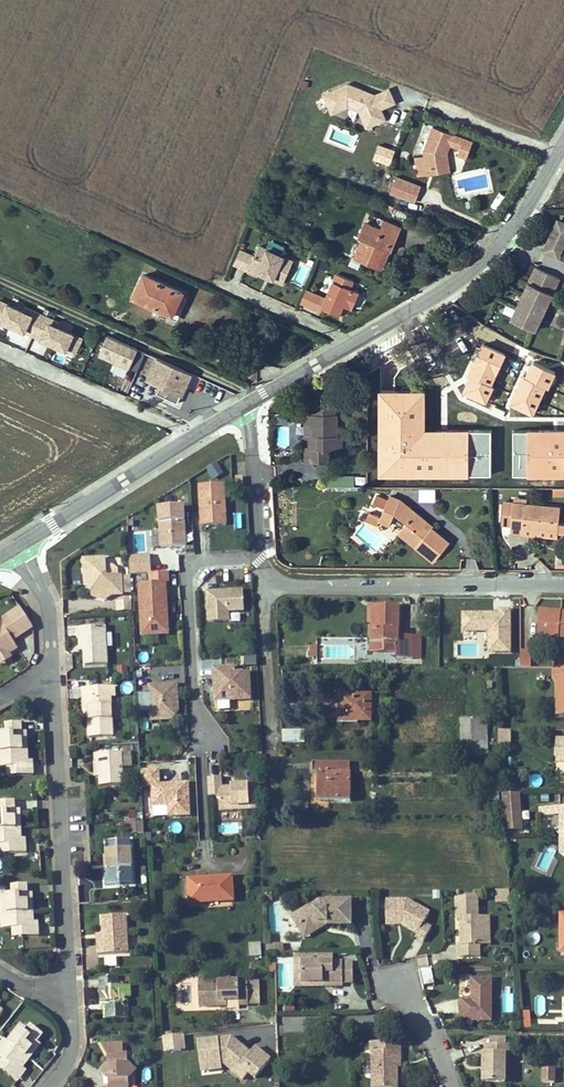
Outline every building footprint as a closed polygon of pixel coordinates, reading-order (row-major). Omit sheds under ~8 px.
[(348,106),(359,110),(366,127),(385,119),(380,108),(374,94),(371,96),(365,93),(366,91),(347,83),(323,94),(331,113),(348,106)] [(388,88),(374,94),(380,108),(394,102),(388,88)] [(421,120),(424,113),(413,109),(411,116),(421,120)] [(427,175),(427,174),(426,170),(444,167),(442,154),(443,152),(446,153),(453,135),(433,127),(423,150),(424,155),(415,157),(418,176),(427,175)] [(386,164),(390,151),(380,148),(376,160),(386,164)] [(444,167),(426,170),(427,174),(449,171),(446,153),(443,152),(442,154),(444,167)] [(406,180),(396,176),(389,192),(400,196),(406,180)] [(420,186),(406,180),(400,196),(414,202),(420,186)] [(558,220),(555,226),(563,231),(563,223),(558,220)] [(362,238),(354,257),(380,268),(388,250),(387,249),(390,243),(393,244),(400,228),(383,221),(380,229),(364,223),(358,236),(362,238)] [(563,244),(563,231),(555,226),(544,251),(558,258),(563,244)] [(256,275),(257,272),(283,284),(293,261),(259,246),(254,257),(248,270),(247,271),(256,275)] [(235,265),(248,270),(254,257),(240,251),(235,265)] [(535,330),(559,278),(536,267),(512,320),(535,330)] [(350,288),(353,281),(336,273),(322,307),(339,315),(343,305),(351,309),(358,292),(350,288)] [(157,308),(159,303),(175,310),(182,292),(143,274),(133,297),(157,308)] [(36,307),(0,292),(0,318),(26,330),(36,307)] [(175,310),(159,303),(157,308),(172,315),(175,310)] [(62,346),(71,323),(36,307),(26,330),(62,346)] [(95,359),(126,373),(136,351),(105,337),(95,359)] [(138,348),(129,367),(136,370),(145,352),(138,348)] [(181,399),(191,377),(152,359),(142,381),(156,388),(153,395),(175,405),(179,398),(181,399)] [(535,418),(502,376),(445,420),(463,444),(498,418),(512,436),(535,418)] [(313,406),(312,413),(334,415),(334,407),(313,406)] [(337,415),(334,415),(312,413),(310,414),(310,435),(310,447),(305,447),(305,462),(326,462),(326,448),(341,449),(341,436),(336,436),(337,415)] [(276,414),(277,445),(290,445),(290,426),(284,426),(284,414),(276,414)] [(519,434),(522,445),(533,443),(530,432),(519,434)] [(219,462),(207,465),(210,477),(222,474),(219,462)] [(242,488),(242,479),(233,479),(234,488),(242,488)] [(224,487),(196,488),(197,529),(226,528),(224,487)] [(383,509),(382,511),(393,516),(394,513),(406,523),(398,532),(433,561),(448,542),(431,528),(430,530),(425,526),(428,523),(400,500),(389,495),(388,500),(376,495),(372,503),(383,509)] [(522,533),(522,529),(557,532),(563,533),(563,523),(558,523),(559,517),(559,507),(525,504),(515,502),(513,502),(510,532),(522,533)] [(183,510),(155,511),(157,552),(185,549),(183,510)] [(388,525),(393,516),(382,511),(380,517),(378,520),(388,525)] [(376,526),(378,520),(380,517),(369,512),(365,521),(376,526)] [(149,557),(128,558),(128,577),(150,576),(149,557)] [(84,579),(85,579),(91,578),(92,591),(92,597),(112,595),(123,597),(122,577),(106,578),(106,558),(83,559),(84,579)] [(165,586),(135,587),(138,641),(168,639),(165,586)] [(242,593),(203,594),(205,627),(228,626),(228,616),(243,615),(242,593)] [(134,599),(116,600),(117,611),(135,610),(134,599)] [(377,627),(377,630),(374,630),(371,630),(371,643),(397,643),(396,653),(397,659),(413,659),(413,636),(399,635),(399,606),(375,605),(374,623),(374,626),(377,627)] [(20,608),(8,616),(20,636),(33,628),(20,608)] [(537,639),(559,641),(563,641),(563,612),(562,612),(540,610),(537,639)] [(3,626),(0,628),(0,656),(3,655),(6,652),(8,655),(18,648),(13,641),(20,636),(8,616),(0,621),(0,622),(3,626)] [(107,665),(105,627),(79,628),(80,646),(84,646),(84,652),(85,666),(107,665)] [(421,635),(413,636),(413,659),(421,659),(421,635)] [(396,653),(397,643),(371,643),(371,653),(396,653)] [(530,668),(531,651),(521,650),(520,667),(530,668)] [(6,652),(3,655),(0,656),(0,665),(1,666),(11,659),(8,655),(6,652)] [(241,664),(256,663),(256,655),(240,656),(241,664)] [(126,664),(115,666),(117,675),(128,673),(126,664)] [(561,668),(553,667),(554,679),(558,679),(558,715),(563,715),(563,668),(561,668)] [(233,670),(210,671),(212,706),(250,704),(249,675),(234,676),(233,670)] [(177,686),(146,688),(146,696),(135,696),(136,720),(147,719),(148,727),(169,726),(178,715),(177,686)] [(115,697),(115,687),(83,688),(83,699),(88,699),(88,717),(89,738),(112,737),(111,698),(115,697)] [(340,695),(340,713),(340,714),(347,714),(347,719),(358,719),(358,721),(371,721),(371,695),(340,695)] [(338,723),(358,723),(358,721),(358,719),(347,719),(347,714),(340,714),(340,713),(338,713),(338,723)] [(461,743),(487,743),(486,718),(460,720),(461,743)] [(0,734),(1,752),(27,751),(27,749),(27,740),(22,740),(22,733),(21,723),(6,724),(6,733),(0,734)] [(305,744),(305,731),(283,732),(283,744),(305,744)] [(510,733),(499,733),(499,743),(499,745),(510,745),(510,733)] [(556,740),(556,763),(563,763),(563,740),(556,740)] [(461,743),(459,743),(460,758),(488,758),(487,743),(461,743)] [(1,752),(0,752),(0,768),(7,767),(23,766),(23,762),(28,761),(27,751),(1,752)] [(123,785),(122,753),(95,754),(95,763),(99,763),(100,786),(123,785)] [(32,761),(28,761),(23,762),(23,766),(7,767),(8,776),(33,775),(32,761)] [(339,763),(313,763),(313,774),(319,774),(318,801),(350,801),(351,773),(349,773),(339,774),(339,763)] [(339,763),(339,774),(349,773),(349,763),(339,763)] [(158,772),(138,773),(139,790),(150,790),(151,809),(165,809),(165,821),(189,820),(188,785),(159,786),(158,772)] [(500,801),(499,779),(485,780),(485,783),(488,782),(489,801),(500,801)] [(221,781),(206,781),(207,801),(216,800),(216,815),(255,814),(254,788),(245,788),(245,786),(228,787),(228,789),(221,789),(221,781)] [(522,794),(503,795),(505,830),(522,830),(522,794)] [(21,829),(21,828),(20,818),(15,818),(15,810),(14,801),(0,802),(0,830),(21,829)] [(539,809),(540,815),(560,815),(560,820),(563,820),(563,809),(539,809)] [(125,819),(142,820),(143,811),(125,810),(125,819)] [(143,832),(143,821),(129,821),(129,832),(143,832)] [(237,823),(218,823),(218,833),(237,832),(237,823)] [(0,830),(0,845),(1,845),(16,844),(16,839),(21,839),(21,829),(0,830)] [(25,839),(21,839),(16,839),(16,844),(1,845),(1,854),(26,853),(25,839)] [(106,845),(107,856),(108,868),(104,868),(105,886),(121,885),(120,877),(132,876),(130,840),(109,841),(106,845)] [(133,884),(132,876),(120,877),(121,885),(133,884)] [(234,908),(231,879),(185,882),(186,910),(234,908)] [(6,895),(7,914),(33,912),(32,901),(28,901),(27,894),(27,884),(12,885),(13,894),(6,895)] [(509,891),(496,891),(496,902),(510,902),(509,891)] [(272,893),(264,894),(264,902),(273,901),(272,893)] [(353,900),(322,901),(298,914),(307,930),(320,923),(327,922),(328,926),(352,925),(353,900)] [(482,900),(459,901),(460,919),(469,919),(469,924),(464,924),(465,945),(462,945),(462,958),(482,957),(482,947),(487,947),(486,920),(482,920),(482,900)] [(405,920),(403,924),(420,934),(418,937),(426,942),(434,928),(426,924),(432,913),(412,901),(388,901),(388,918),(400,918),(405,920)] [(2,929),(13,928),(29,927),(28,923),(34,923),(33,912),(7,914),(2,914),(2,929)] [(305,938),(328,926),(327,922),(320,923),(307,930),(298,914),(294,916),(305,938)] [(128,953),(126,916),(102,917),(103,934),(104,946),(97,946),(98,955),(128,953)] [(38,922),(34,923),(28,923),(29,927),(13,928),(14,938),(39,937),(38,922)] [(250,956),(262,956),(261,944),(250,945),(250,956)] [(267,946),(267,955),(284,954),(284,945),(267,946)] [(105,966),(116,966),(116,955),(105,955),(105,966)] [(331,978),(331,982),(343,982),(354,982),(354,961),(303,962),(303,972),(303,982),(324,982),(324,979),(331,978)] [(99,978),(101,1003),(104,1003),(104,1011),(105,1019),(128,1018),(128,1001),(124,1001),(124,998),(124,987),(118,987),(117,977),(99,978)] [(491,1019),(492,978),(473,978),(472,999),(461,999),(461,1019),(491,1019)] [(245,1006),(244,982),(195,983),(196,1008),(216,1007),(216,1002),(225,1002),(236,1001),(237,1007),(245,1006)] [(504,993),(504,1011),(513,1011),(513,993),(504,993)] [(521,1029),(530,1029),(528,1012),(520,1013),(521,1029)] [(20,1028),(25,1032),(31,1025),(26,1021),(20,1028)] [(43,1034),(31,1025),(25,1032),(20,1028),(9,1042),(29,1059),(36,1050),(32,1047),(37,1041),(43,1034)] [(183,1036),(163,1038),(165,1052),(184,1050),(183,1036)] [(19,1065),(23,1067),(29,1059),(9,1042),(4,1039),(4,1040),(0,1045),(0,1055),(4,1058),(16,1068),(19,1065)] [(197,1043),(200,1068),(223,1065),(242,1081),(248,1074),(254,1080),(270,1062),(255,1049),(250,1055),(231,1039),(217,1041),(218,1045),(212,1046),(212,1041),(197,1043)] [(37,1041),(32,1047),(36,1050),(41,1044),(37,1041)] [(403,1052),(404,1041),(382,1041),(382,1052),(374,1052),(374,1086),(399,1086),(399,1067),(399,1052),(403,1052)] [(108,1055),(108,1064),(104,1069),(105,1076),(109,1076),(109,1086),(129,1086),(128,1079),(131,1074),(131,1067),(127,1064),(127,1054),(124,1055),(123,1045),(102,1046),(108,1055)] [(510,1056),(510,1046),(486,1046),(486,1056),(484,1056),(483,1083),(505,1083),(506,1056),(510,1056)] [(23,1067),(19,1065),(16,1068),(4,1058),(0,1063),(0,1067),(17,1081),(27,1070),(23,1067)] [(555,1081),(555,1067),(541,1067),(541,1081),(555,1081)]
